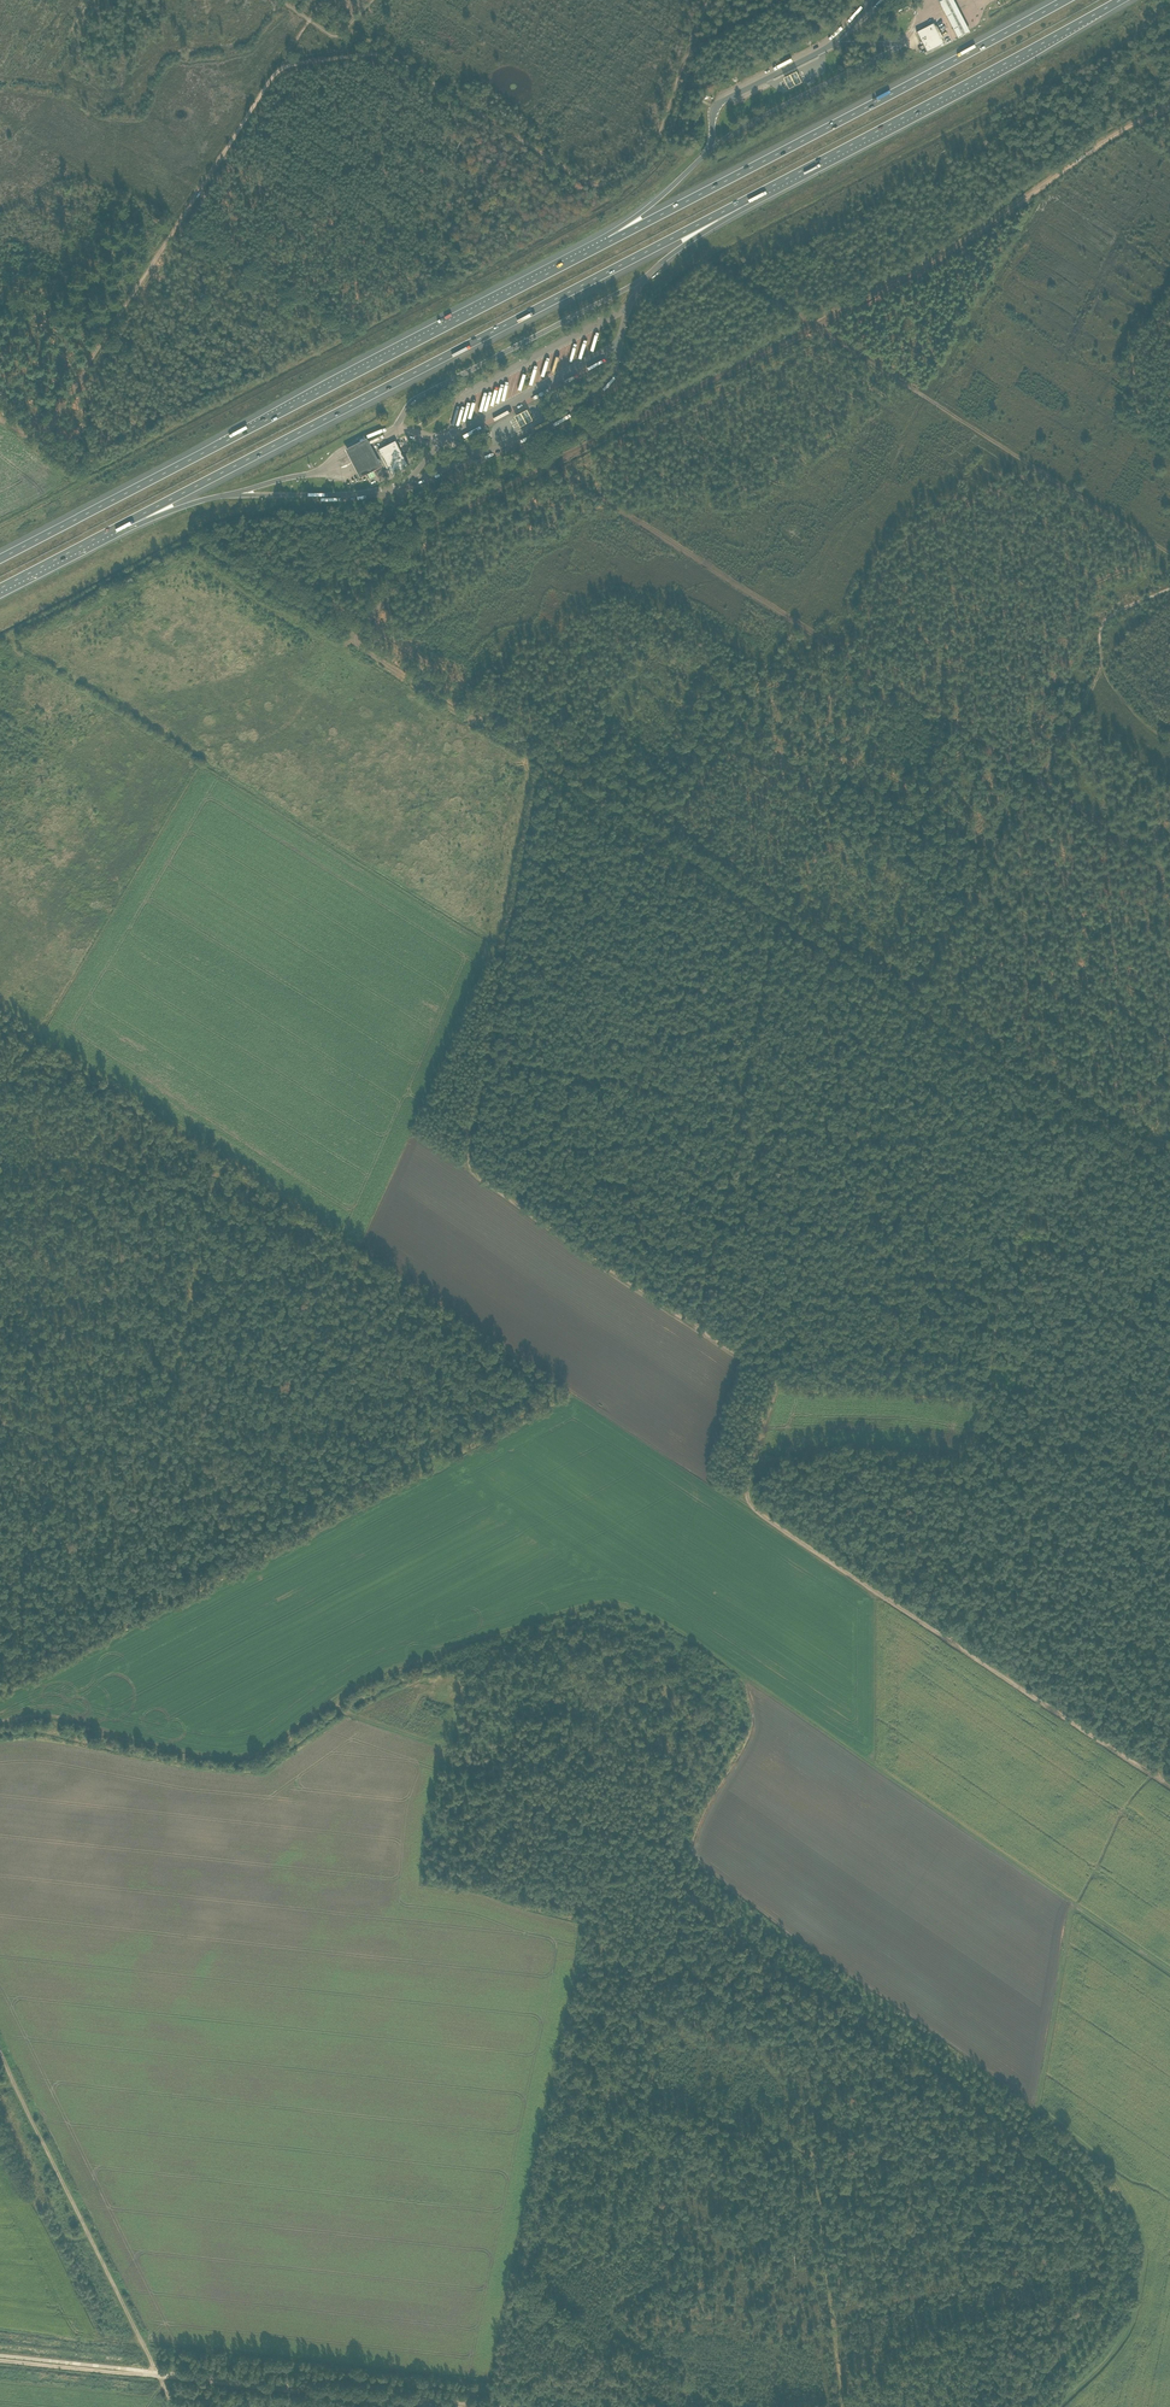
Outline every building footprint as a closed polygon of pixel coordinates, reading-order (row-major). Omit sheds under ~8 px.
[(939,1),(942,6),(951,23),(958,37),(970,31),(963,17),(954,0),(940,0),(939,1)] [(858,30),(869,18),(867,15),(855,28),(858,30)] [(933,22),(916,31),(926,51),(943,42),(934,24),(933,22)] [(819,48),(830,40),(828,37),(817,45),(819,48)] [(770,73),(789,63),(787,60),(781,64),(780,61),(767,67),(770,73)] [(783,76),(788,87),(801,81),(796,70),(783,76)] [(725,95),(740,88),(739,86),(724,92),(725,95)] [(596,332),(590,350),(595,352),(600,333),(596,332)] [(607,389),(618,377),(616,374),(605,386),(607,389)] [(506,396),(512,397),(516,381),(512,379),(512,382),(507,380),(506,384),(502,383),(500,388),(496,387),(495,393),(490,392),(489,396),(485,395),(484,398),(489,400),(488,402),(495,404),(496,399),(505,401),(506,396)] [(513,416),(519,427),(531,420),(525,409),(513,416)] [(358,479),(379,468),(374,457),(367,444),(365,440),(344,450),(346,455),(352,468),(358,479)] [(392,474),(409,465),(396,440),(379,449),(392,474)]
